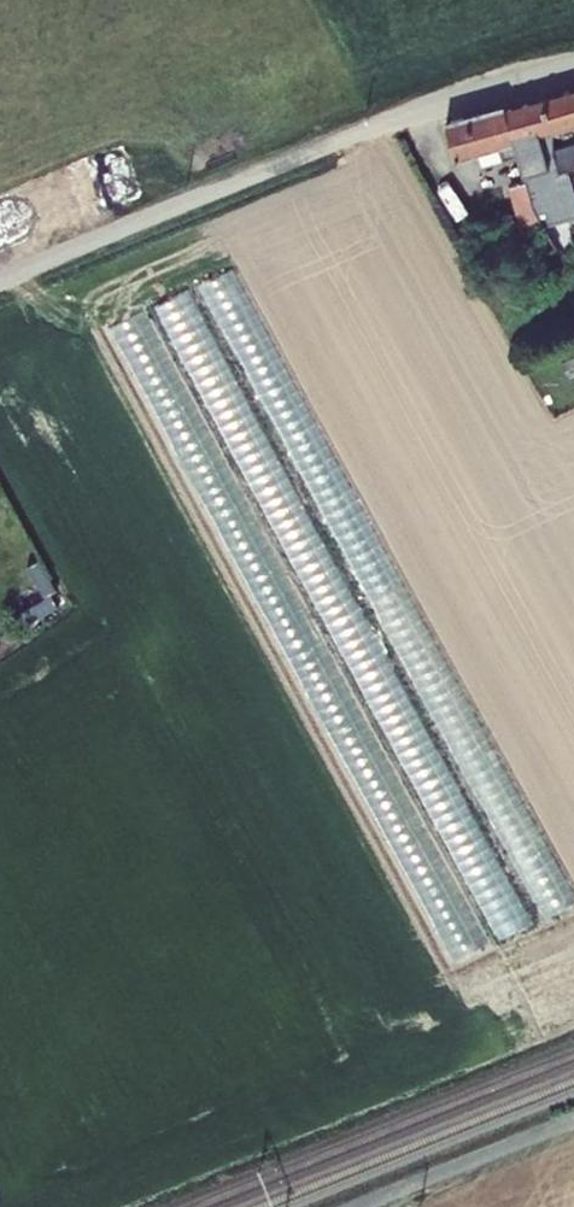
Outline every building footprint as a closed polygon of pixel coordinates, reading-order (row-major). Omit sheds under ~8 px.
[(573,128),(573,85),(542,93),(554,134),(573,128)] [(519,153),(527,181),(534,204),(545,224),(573,216),(573,189),(568,169),(573,167),(573,143),(553,148),(552,134),(554,134),(542,93),(505,105),(519,153)] [(505,105),(446,122),(457,160),(501,148),(504,158),(519,153),(505,105)] [(527,181),(507,185),(521,231),(528,229),(531,242),(547,239),(545,224),(534,204),(527,181)] [(562,362),(569,377),(573,374),(573,357),(562,362)]
